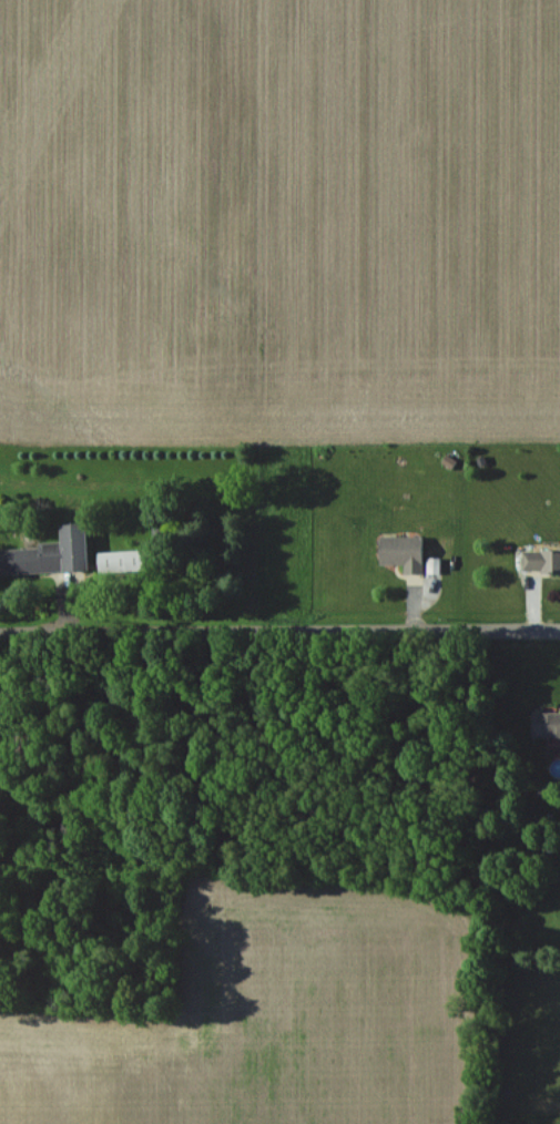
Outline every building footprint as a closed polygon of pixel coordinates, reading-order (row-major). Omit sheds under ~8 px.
[(57,525),(58,546),(0,548),(0,575),(86,571),(83,523),(57,525)] [(420,536),(377,536),(377,565),(401,565),(401,574),(420,574),(420,536)] [(520,551),(520,574),(559,574),(559,551),(520,551)] [(96,552),(96,573),(145,573),(145,552),(96,552)] [(530,712),(530,738),(559,738),(559,712),(530,712)]
